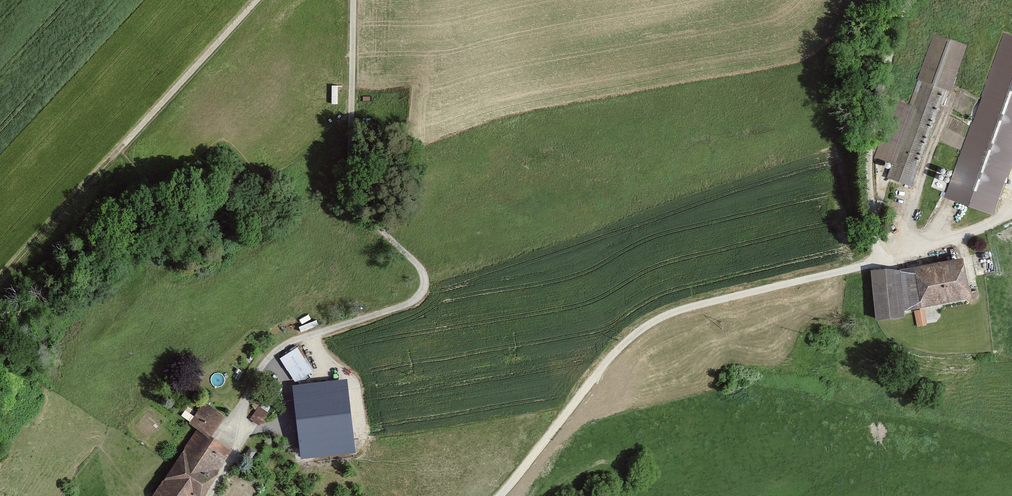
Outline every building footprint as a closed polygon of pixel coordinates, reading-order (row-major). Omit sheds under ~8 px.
[(966,46),(933,34),(917,78),(921,80),(912,106),(896,100),(874,161),(891,167),(887,177),(911,186),(945,88),(950,90),(966,46)] [(991,213),(1011,155),(1011,37),(1005,35),(981,102),(946,197),(991,213)] [(901,310),(970,297),(962,258),(894,271),(901,310)] [(901,310),(894,271),(872,271),(876,318),(903,317),(901,310)] [(915,310),(919,325),(928,323),(924,307),(915,310)] [(300,346),(280,358),(295,382),(315,370),(300,346)] [(356,450),(348,380),(293,387),(301,457),(356,450)] [(225,415),(204,402),(190,423),(198,428),(211,436),(225,415)] [(259,406),(251,419),(259,424),(268,412),(259,406)] [(209,482),(231,450),(211,436),(198,428),(176,460),(209,482)] [(209,482),(176,460),(154,494),(157,495),(200,495),(209,482)]
